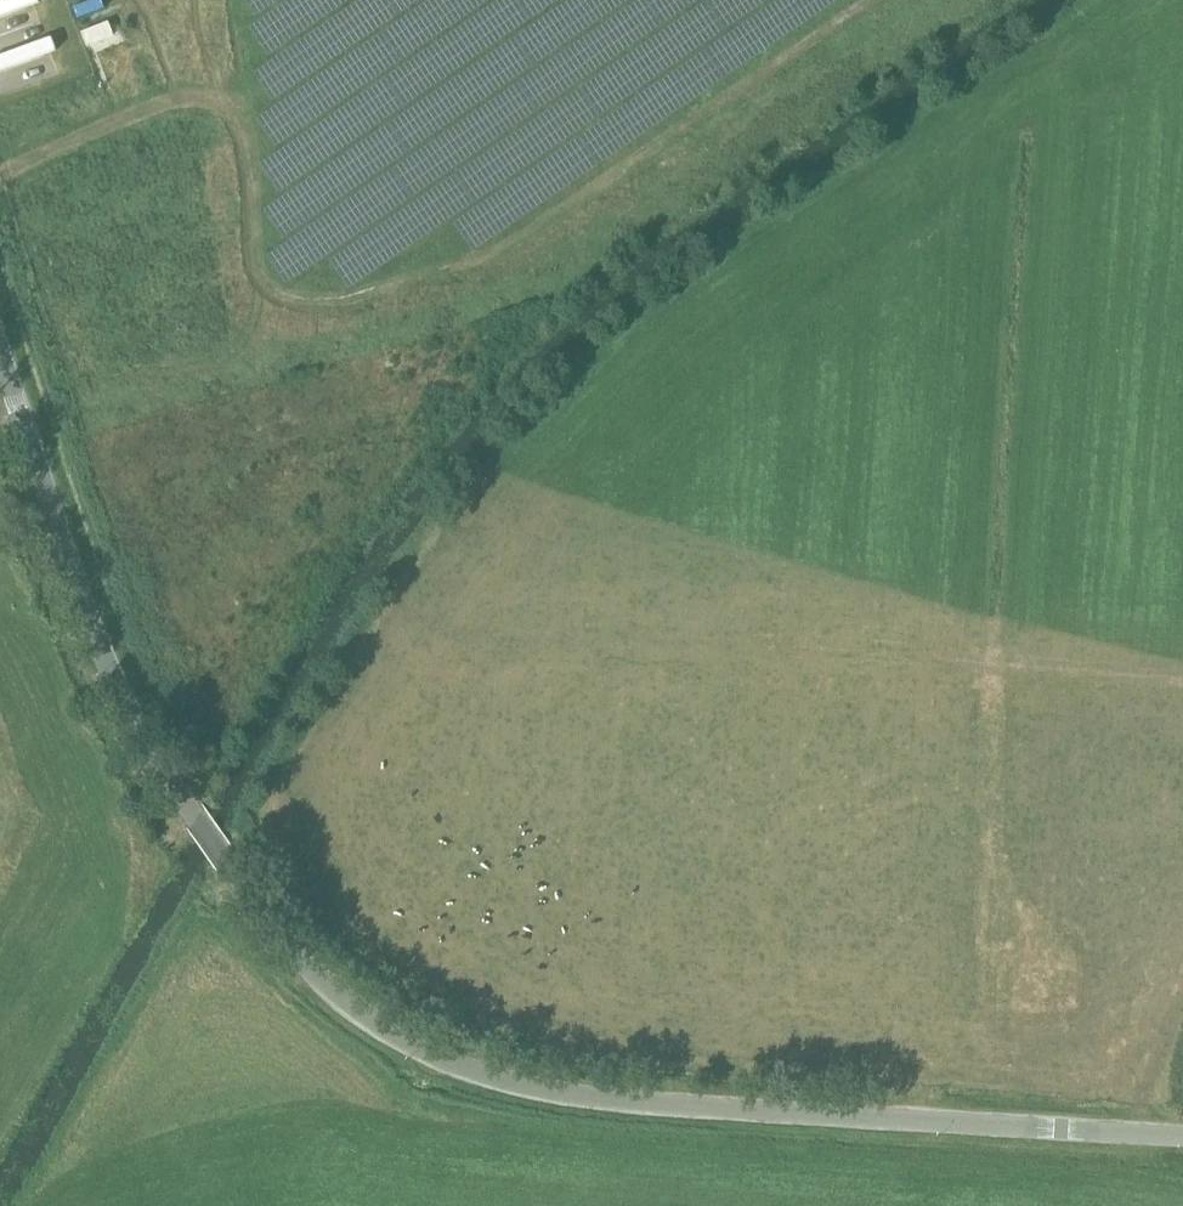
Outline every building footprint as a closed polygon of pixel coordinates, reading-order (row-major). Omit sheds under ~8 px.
[(109,24),(82,35),(87,46),(114,36),(109,24)]
